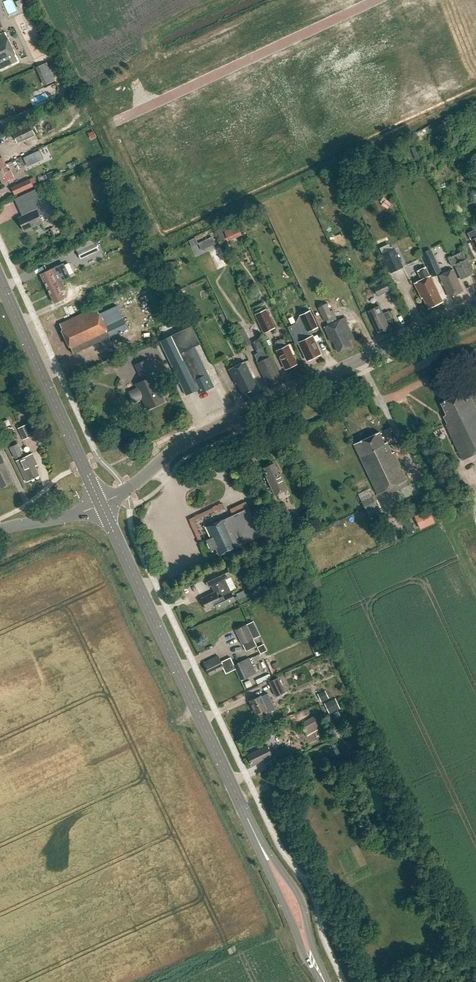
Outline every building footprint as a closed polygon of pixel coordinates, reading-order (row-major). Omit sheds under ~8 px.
[(474,0),(458,0),(466,18),(475,14),(475,5),(474,0)] [(19,61),(5,32),(0,35),(0,69),(19,61)] [(31,126),(14,134),(18,142),(35,134),(31,126)] [(35,153),(38,161),(43,158),(40,151),(35,153)] [(7,181),(12,179),(5,165),(0,167),(0,185),(7,181)] [(30,179),(12,187),(15,195),(34,187),(30,179)] [(31,212),(18,218),(24,231),(42,223),(39,216),(44,214),(36,196),(26,201),(31,212)] [(379,206),(385,210),(390,204),(384,199),(379,206)] [(228,240),(242,235),(238,225),(224,231),(228,240)] [(201,247),(215,241),(213,237),(199,244),(201,247)] [(77,251),(81,259),(94,253),(90,244),(77,251)] [(203,270),(218,263),(210,246),(195,253),(203,270)] [(403,267),(395,249),(382,255),(391,273),(403,267)] [(430,249),(421,253),(423,258),(432,254),(430,249)] [(455,265),(461,280),(474,274),(467,259),(463,252),(449,259),(452,266),(455,265)] [(50,270),(41,275),(48,289),(62,282),(71,278),(64,263),(50,270)] [(429,267),(433,276),(441,272),(436,263),(429,267)] [(17,277),(26,273),(24,267),(15,271),(17,277)] [(415,283),(422,298),(423,298),(429,309),(443,302),(430,276),(426,267),(418,271),(422,280),(415,283)] [(439,276),(450,297),(463,291),(453,269),(439,276)] [(48,289),(54,304),(64,299),(60,291),(65,289),(62,282),(48,289)] [(71,290),(85,286),(84,282),(70,286),(71,290)] [(390,290),(386,282),(374,287),(378,295),(390,290)] [(328,304),(320,307),(326,321),(328,321),(330,325),(325,327),(332,342),(334,341),(339,352),(353,345),(351,340),(355,338),(346,318),(339,321),(334,310),(332,311),(328,304)] [(372,318),(379,333),(390,328),(387,320),(392,318),(389,311),(384,314),(383,313),(382,313),(379,306),(370,310),(373,317),(372,318)] [(97,309),(60,326),(73,352),(74,356),(102,342),(105,349),(114,345),(111,339),(97,309)] [(255,315),(264,333),(275,328),(266,310),(255,315)] [(300,343),(308,360),(321,354),(316,343),(316,342),(313,336),(312,337),(310,334),(312,330),(317,327),(319,329),(310,311),(301,315),(303,321),(289,328),(297,345),(300,343)] [(219,315),(223,324),(228,322),(224,313),(219,315)] [(124,319),(106,328),(110,338),(129,329),(124,319)] [(203,392),(214,387),(195,347),(201,344),(192,325),(160,341),(187,395),(197,390),(203,392)] [(238,332),(245,347),(252,344),(245,329),(238,332)] [(269,380),(271,383),(279,379),(274,369),(277,368),(272,357),(271,358),(262,339),(254,343),(259,355),(256,356),(259,363),(267,382),(269,380)] [(283,360),(287,369),(289,368),(292,367),(294,365),(296,364),(293,357),(294,357),(292,352),(294,352),(290,344),(287,346),(284,339),(275,343),(278,350),(277,350),(282,361),(283,360)] [(142,398),(148,409),(165,402),(153,377),(156,375),(149,359),(137,364),(145,380),(136,384),(138,388),(130,392),(135,402),(142,398)] [(236,384),(237,383),(243,395),(250,391),(252,393),(252,394),(258,391),(258,390),(257,388),(258,388),(245,362),(229,369),(236,384)] [(444,416),(448,424),(446,425),(463,460),(475,454),(475,408),(468,390),(441,403),(447,415),(444,416)] [(17,429),(23,441),(32,437),(26,425),(17,429)] [(2,439),(10,439),(12,428),(4,427),(2,439)] [(380,432),(354,444),(378,494),(407,480),(394,452),(392,453),(387,442),(385,444),(380,432)] [(17,461),(27,482),(40,476),(35,466),(37,465),(32,453),(25,457),(19,444),(10,448),(17,461)] [(2,487),(12,482),(6,469),(7,469),(1,456),(0,456),(0,484),(2,487)] [(267,476),(276,495),(288,489),(281,473),(279,474),(274,463),(273,464),(271,463),(271,462),(266,465),(265,467),(265,468),(268,475),(267,476)] [(364,501),(368,509),(377,505),(373,496),(364,501)] [(286,503),(274,509),(280,520),(292,514),(286,503)] [(216,551),(219,556),(262,536),(249,507),(205,527),(210,538),(206,540),(212,553),(216,551)] [(412,516),(419,529),(433,522),(427,509),(412,516)] [(414,530),(409,521),(402,524),(407,534),(414,530)] [(226,566),(204,576),(209,586),(213,585),(225,579),(231,576),(226,566)] [(216,591),(202,598),(207,610),(216,605),(218,609),(235,600),(231,591),(225,579),(213,585),(216,591)] [(236,630),(243,644),(254,639),(247,624),(236,630)] [(236,669),(241,680),(256,673),(249,658),(234,665),(231,657),(221,662),(218,656),(206,662),(207,664),(205,665),(210,675),(224,669),(226,674),(236,669)] [(281,668),(278,662),(272,664),(275,671),(281,668)] [(280,677),(271,681),(277,696),(286,692),(280,677)] [(318,694),(322,701),(329,698),(326,690),(318,694)] [(251,701),(257,714),(266,709),(268,712),(276,709),(268,693),(261,696),(251,701)] [(300,724),(307,736),(322,728),(315,715),(300,724)] [(345,742),(351,753),(365,745),(360,735),(345,742)] [(211,743),(206,745),(213,763),(218,761),(211,743)] [(274,752),(280,765),(295,758),(288,745),(274,752)] [(248,755),(253,765),(272,756),(267,746),(248,755)]
